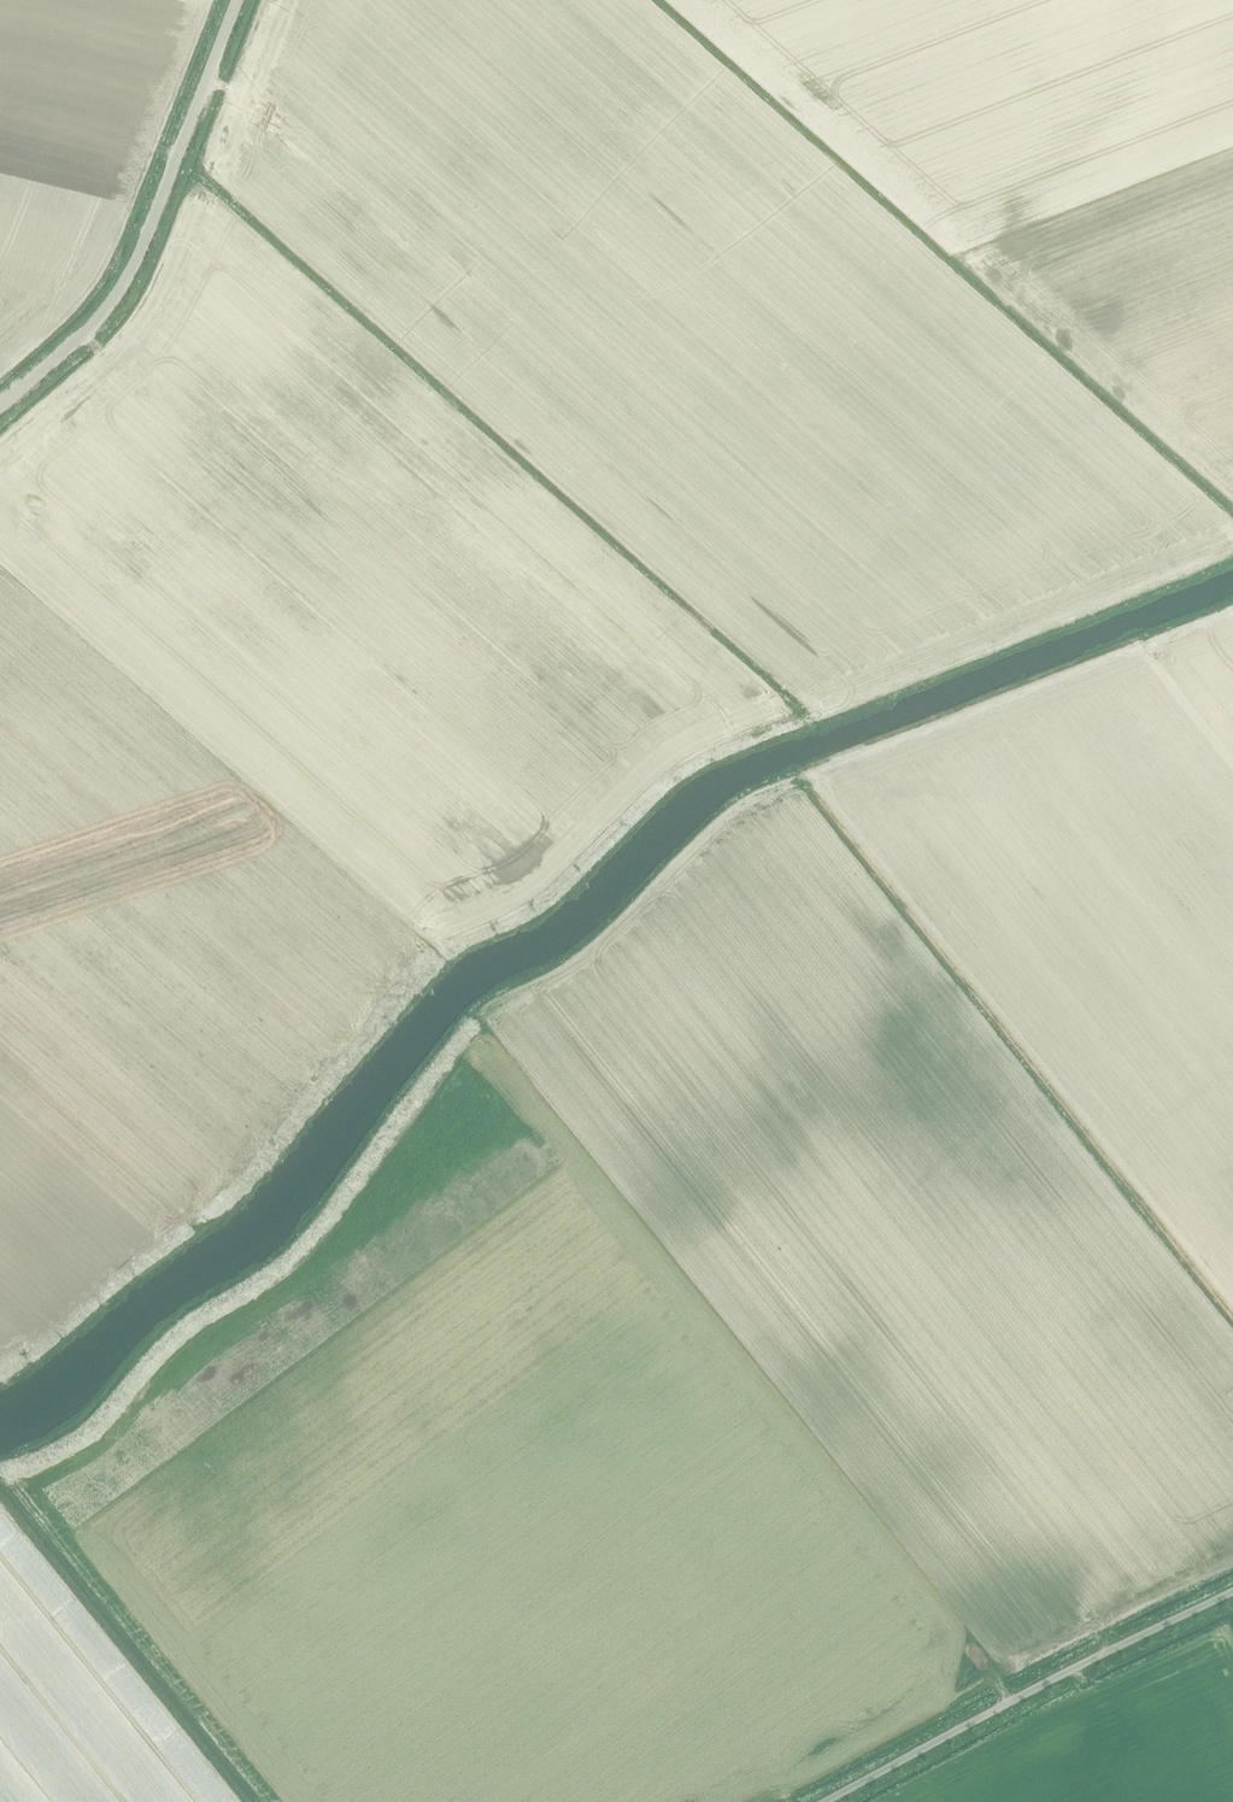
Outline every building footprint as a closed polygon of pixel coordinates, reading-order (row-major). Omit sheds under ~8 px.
[(738,1791),(750,1785),(746,1776),(733,1783),(738,1791)]
